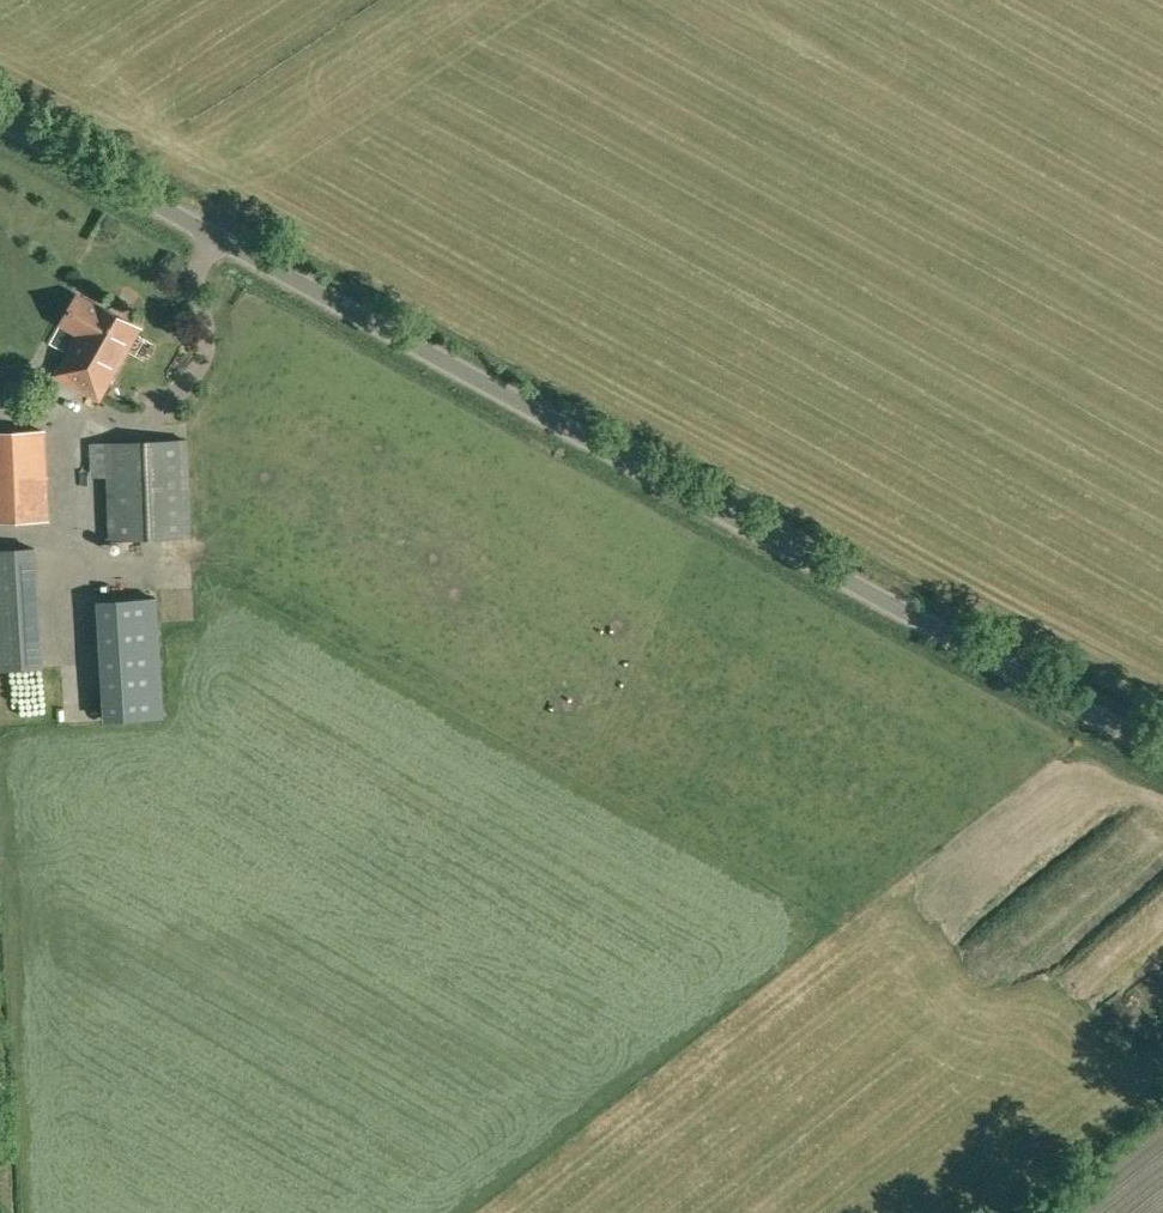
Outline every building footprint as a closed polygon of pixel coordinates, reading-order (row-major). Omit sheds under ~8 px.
[(78,335),(56,375),(67,381),(100,400),(140,328),(107,309),(96,303),(96,304),(78,294),(60,325),(78,335)] [(43,430),(0,432),(0,521),(48,520),(43,430)] [(186,439),(107,442),(111,540),(190,536),(186,439)] [(42,667),(42,666),(35,548),(0,550),(0,669),(42,667)] [(99,600),(107,720),(164,717),(156,597),(99,600)]
